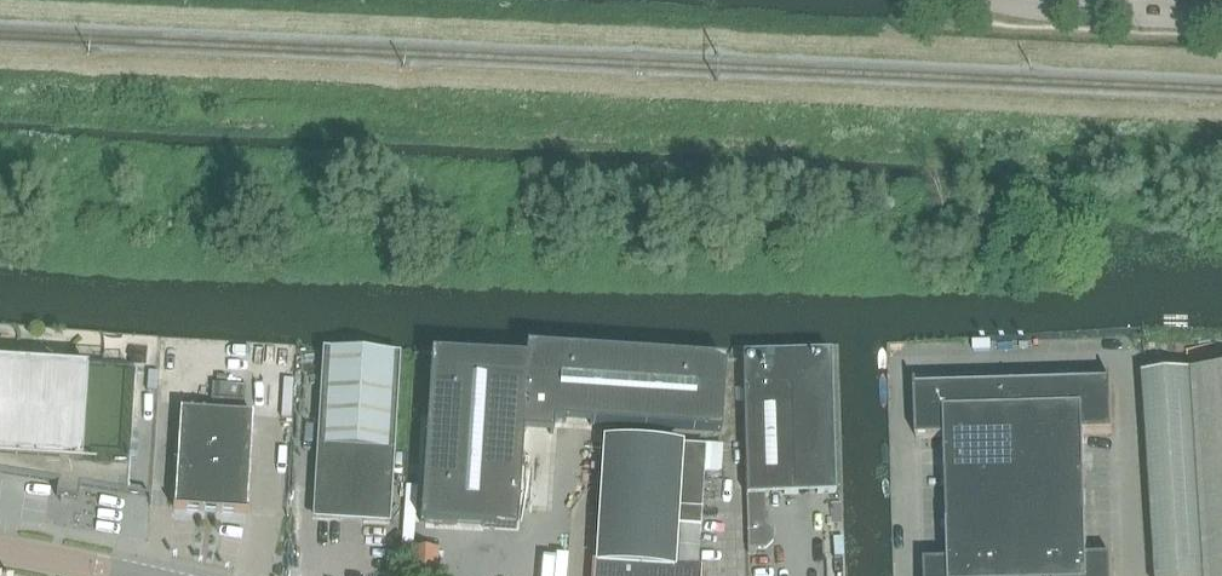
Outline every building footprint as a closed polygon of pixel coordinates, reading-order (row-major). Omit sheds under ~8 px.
[(154,364),(152,333),(118,335),(119,346),(107,347),(108,366),(154,364)] [(431,353),(420,522),(517,528),(523,432),(553,434),(554,422),(721,433),(726,361),(526,348),(526,359),(431,353)] [(325,349),(315,518),(388,522),(398,354),(325,349)] [(826,354),(741,357),(747,549),(766,549),(773,542),(773,532),(765,526),(765,494),(830,492),(826,354)] [(0,362),(0,473),(58,482),(56,496),(78,499),(80,486),(128,493),(136,371),(0,362)] [(1143,376),(1157,575),(1221,575),(1221,370),(1143,376)] [(1061,385),(1063,436),(1083,435),(1112,434),(1111,382),(1109,382),(1109,384),(1061,385)] [(1013,386),(1014,437),(1063,436),(1061,385),(1014,386),(1014,385),(1013,386)] [(1012,387),(964,388),(966,439),(1014,437),(1013,386),(1012,386),(1012,387)] [(916,440),(945,439),(966,439),(964,388),(917,389),(917,388),(915,388),(916,440)] [(175,509),(248,513),(254,415),(181,411),(175,509)] [(1014,437),(1016,478),(1085,476),(1083,435),(1063,436),(1014,437)] [(945,439),(947,480),(1016,478),(1014,437),(966,439),(945,439)] [(697,568),(695,568),(703,444),(603,438),(595,561),(592,561),(591,575),(697,575),(697,568)] [(1016,478),(1017,519),(1086,517),(1085,476),(1016,478)] [(947,480),(948,521),(1017,519),(1016,478),(947,480)] [(1086,517),(1017,519),(1018,560),(1064,559),(1087,558),(1086,517)] [(949,563),(972,562),(1018,560),(1017,519),(948,521),(949,563)] [(413,550),(412,575),(434,575),(436,551),(413,550)] [(1064,559),(1065,575),(1112,575),(1111,558),(1087,558),(1064,559)] [(1018,560),(1019,575),(1065,575),(1064,559),(1018,560)] [(972,562),(972,575),(1019,575),(1018,560),(972,562)] [(949,563),(925,563),(925,575),(972,575),(972,562),(949,563)]
